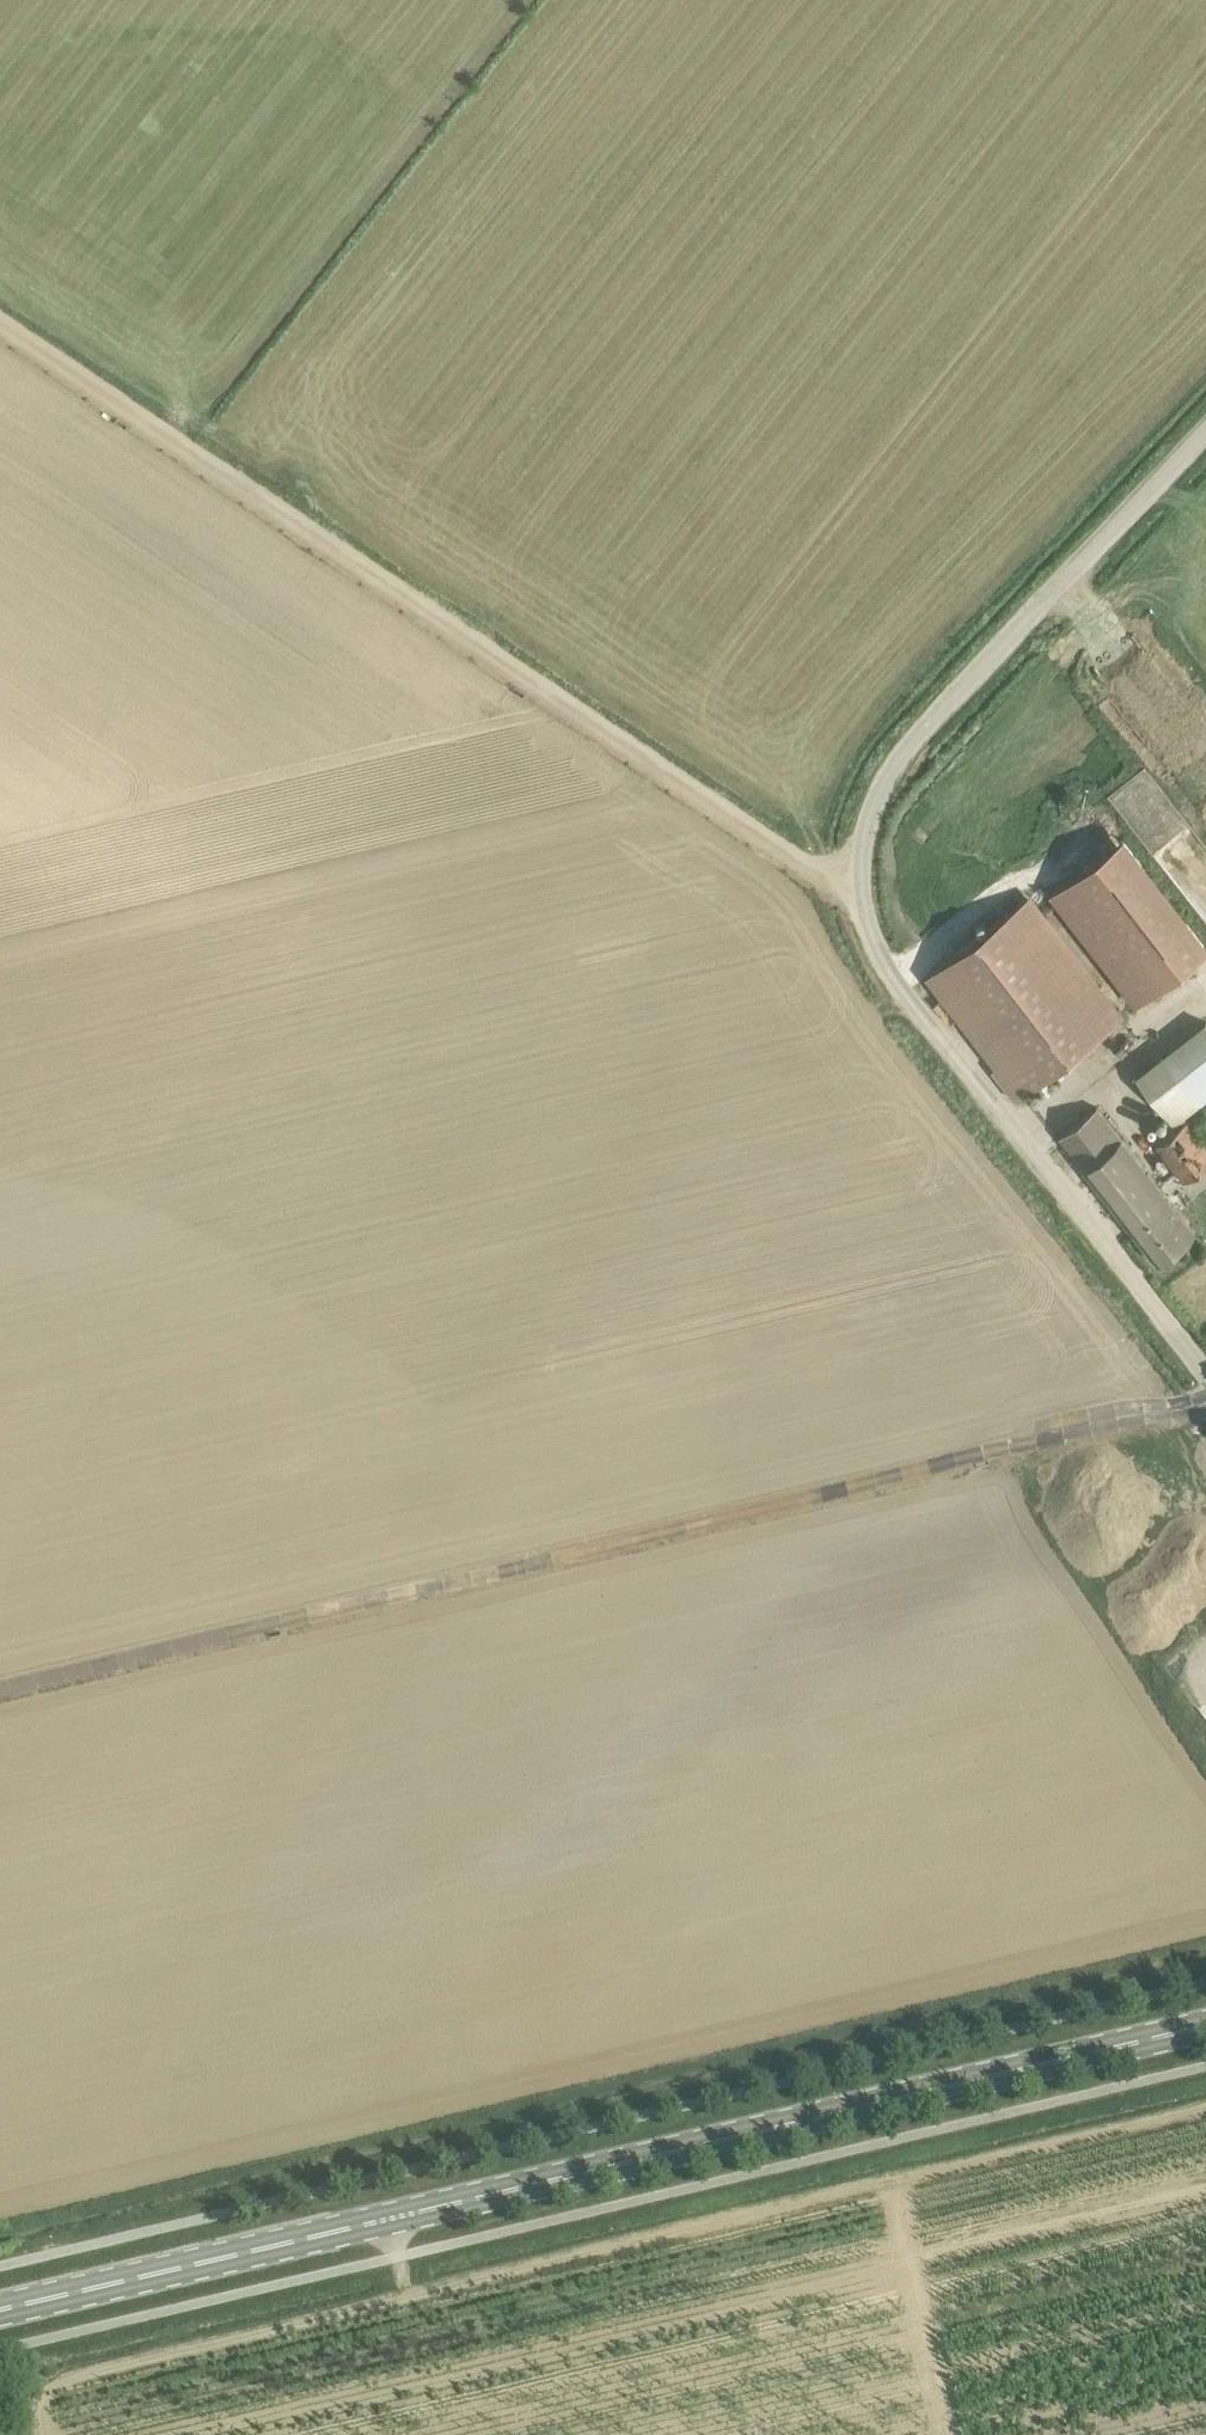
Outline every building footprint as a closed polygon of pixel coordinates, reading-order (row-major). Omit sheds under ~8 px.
[(1053,891),(1140,1002),(1205,950),(1205,946),(1121,838),(1053,891)] [(1121,1017),(1027,897),(930,973),(1001,1063),(993,1068),(1017,1099),(1121,1017)] [(1136,1075),(1170,1119),(1151,1134),(1156,1142),(1183,1180),(1205,1163),(1205,1021),(1136,1075)] [(1059,1136),(1157,1262),(1195,1232),(1096,1107),(1059,1136)]
